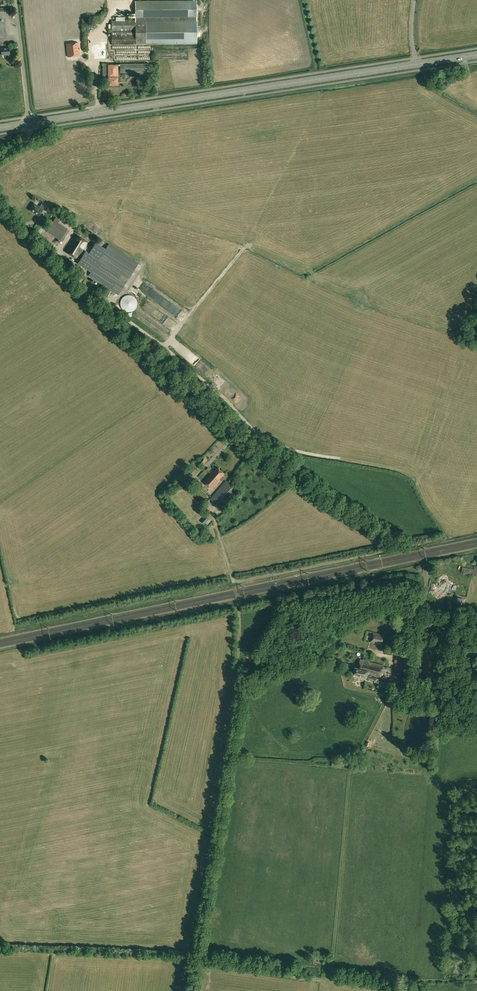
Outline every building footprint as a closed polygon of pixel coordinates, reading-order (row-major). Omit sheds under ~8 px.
[(135,1),(135,21),(151,20),(151,45),(197,44),(197,29),(199,29),(199,26),(198,26),(198,20),(197,20),(197,18),(198,18),(198,12),(197,12),(197,1),(197,0),(145,1),(135,1)] [(151,20),(135,21),(125,21),(125,17),(116,17),(116,21),(111,21),(112,45),(151,45),(151,20)] [(104,43),(92,44),(92,58),(105,58),(104,43)] [(80,44),(68,45),(70,58),(82,57),(80,44)] [(115,50),(115,58),(135,59),(135,54),(135,50),(115,50)] [(103,64),(103,78),(108,78),(108,85),(118,85),(118,77),(118,65),(108,65),(108,64),(103,64)] [(120,64),(120,73),(149,73),(149,64),(120,64)] [(29,210),(39,216),(43,209),(46,211),(49,206),(43,202),(40,207),(33,203),(29,210)] [(60,240),(63,241),(69,231),(67,229),(67,228),(58,222),(59,220),(55,217),(47,231),(60,240)] [(65,251),(77,259),(88,241),(76,234),(65,251)] [(88,276),(111,290),(118,295),(138,264),(108,244),(99,258),(88,276)] [(82,261),(89,266),(96,255),(90,250),(82,261)] [(120,303),(120,305),(121,307),(122,308),(123,310),(124,311),(126,311),(128,312),(130,312),(132,311),(133,311),(135,309),(136,308),(137,306),(137,305),(137,303),(137,301),(136,299),(135,298),(134,297),(132,296),(130,295),(129,295),(127,295),(125,296),(124,297),(122,298),(121,300),(121,301),(120,303)] [(148,313),(154,307),(148,302),(143,308),(148,313)] [(198,462),(202,466),(206,461),(202,457),(198,462)] [(182,479),(180,482),(184,486),(198,471),(193,467),(182,479)] [(204,482),(212,489),(220,480),(219,480),(225,473),(218,467),(213,472),(212,472),(204,482)] [(210,499),(223,510),(239,492),(226,481),(210,499)] [(201,521),(205,525),(209,520),(205,516),(201,521)] [(476,576),(476,567),(474,566),(474,569),(464,567),(463,573),(476,576)] [(434,595),(444,598),(447,588),(448,589),(451,581),(439,578),(434,595)] [(454,602),(464,605),(467,597),(456,594),(454,602)] [(370,642),(382,645),(385,635),(373,632),(370,642)] [(396,663),(400,664),(402,664),(406,665),(407,666),(410,655),(409,655),(409,653),(406,652),(406,650),(399,648),(394,662),(396,663)] [(360,659),(358,668),(371,671),(370,675),(372,676),(380,678),(384,666),(360,659)] [(355,667),(353,674),(367,677),(366,679),(377,682),(378,679),(371,677),(372,676),(370,675),(371,671),(358,668),(355,667)]
